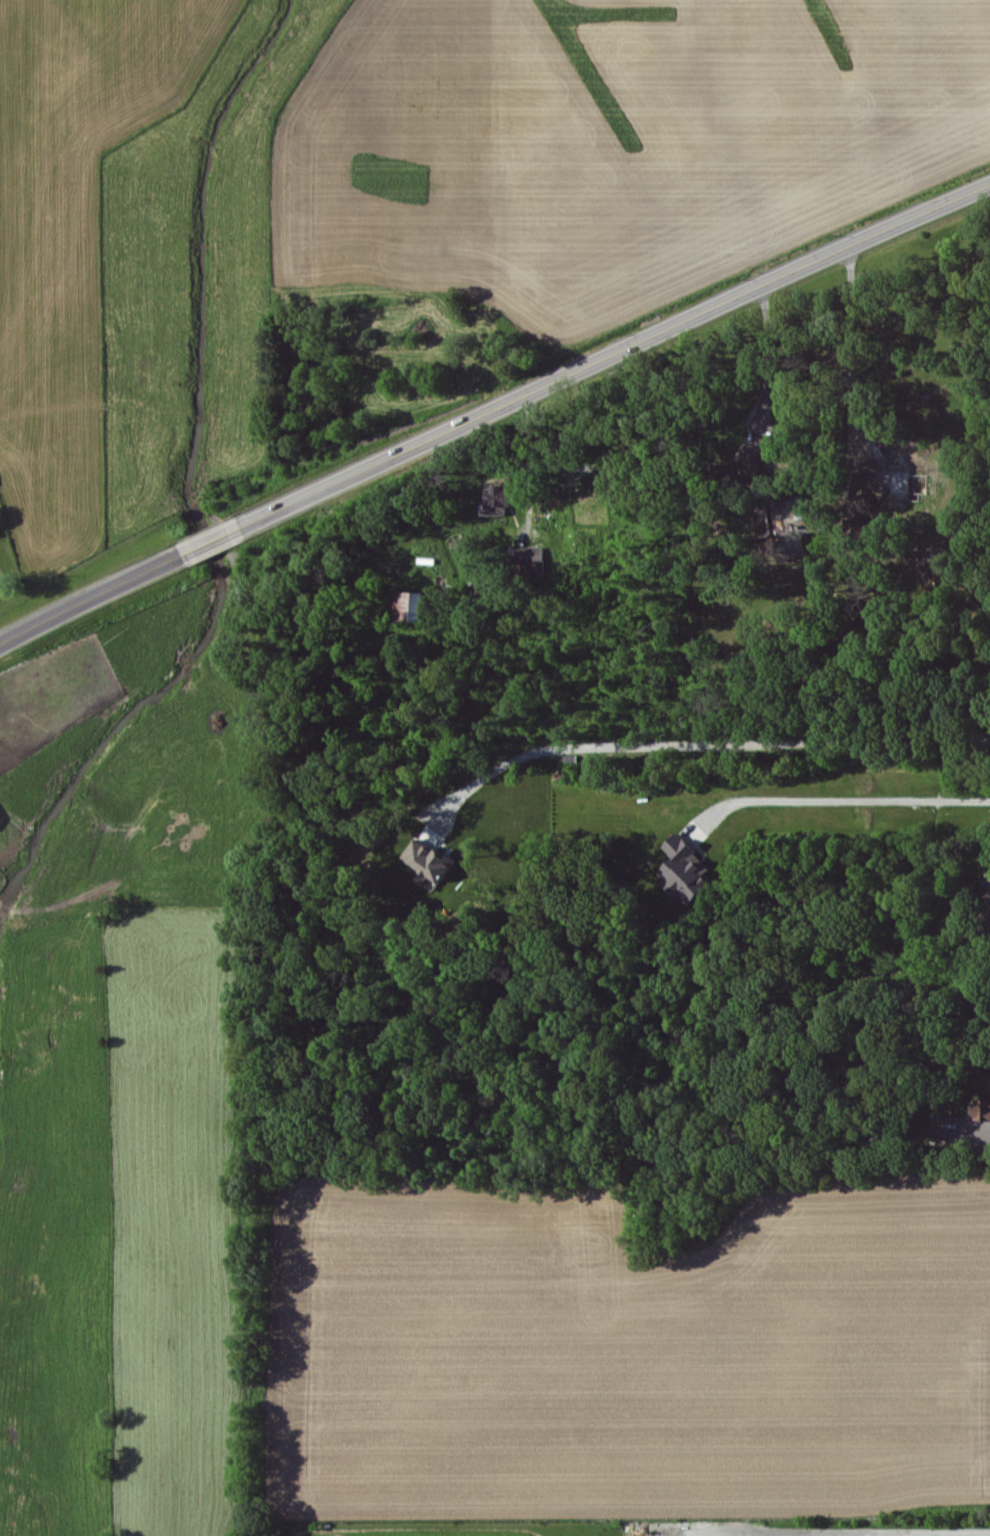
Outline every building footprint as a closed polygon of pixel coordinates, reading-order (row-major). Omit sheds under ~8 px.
[(750,464),(730,463),(730,483),(765,484),(766,449),(750,449),(750,464)] [(494,507),(487,507),(487,518),(500,518),(500,510),(515,510),(516,485),(500,484),(500,491),(494,491),(494,507)] [(551,551),(522,550),(522,568),(532,569),(531,577),(550,577),(551,551)] [(399,624),(430,625),(431,596),(399,595),(399,624)] [(718,885),(710,878),(716,872),(700,857),(702,854),(683,836),(669,851),(681,862),(663,879),(694,909),(718,885)] [(409,861),(428,874),(422,883),(431,889),(437,880),(447,887),(462,866),(424,839),(409,861)]
